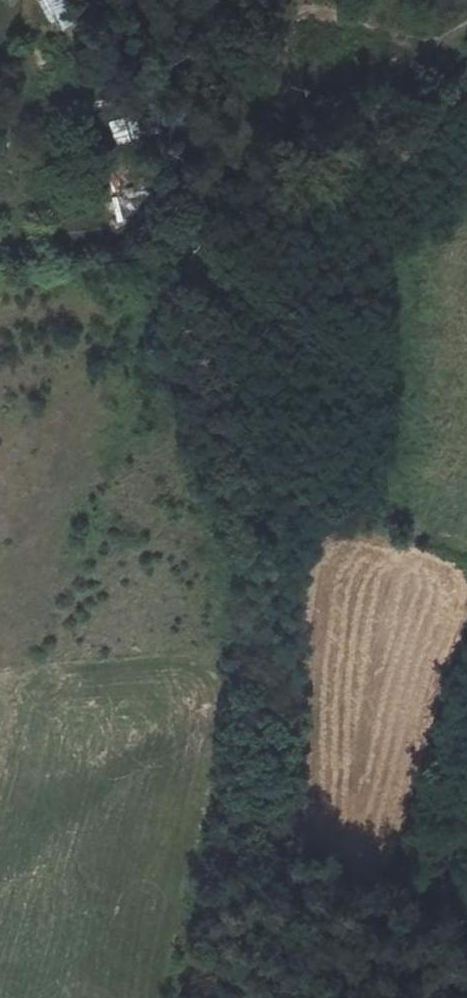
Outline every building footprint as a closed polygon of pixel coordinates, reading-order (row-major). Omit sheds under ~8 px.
[(79,20),(73,0),(43,0),(51,29),(79,20)] [(110,121),(116,145),(143,138),(137,114),(110,121)]
